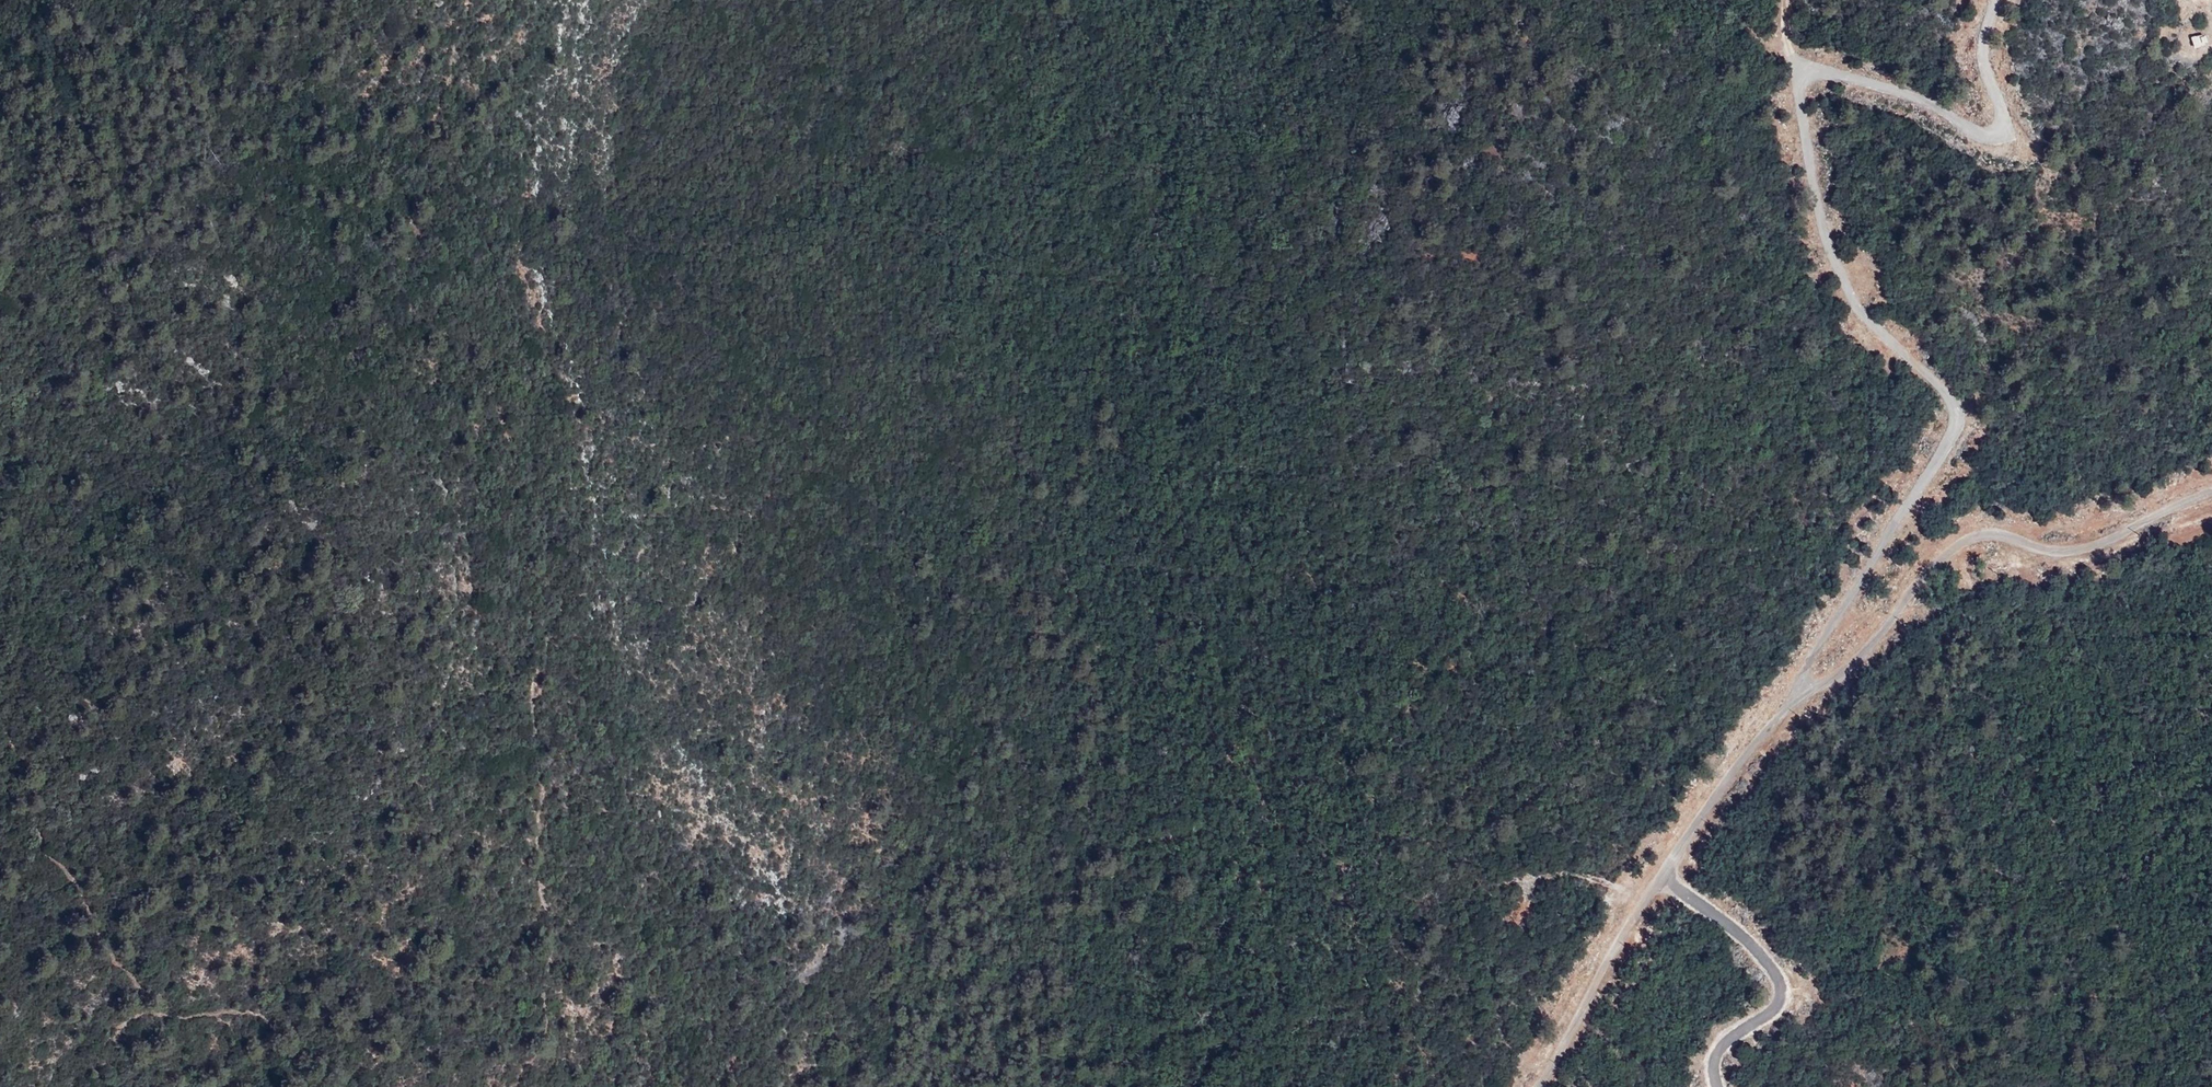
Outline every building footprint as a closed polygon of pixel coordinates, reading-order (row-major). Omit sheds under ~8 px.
[(2202,43),(2188,47),(2191,62),(2205,59),(2202,43)]
